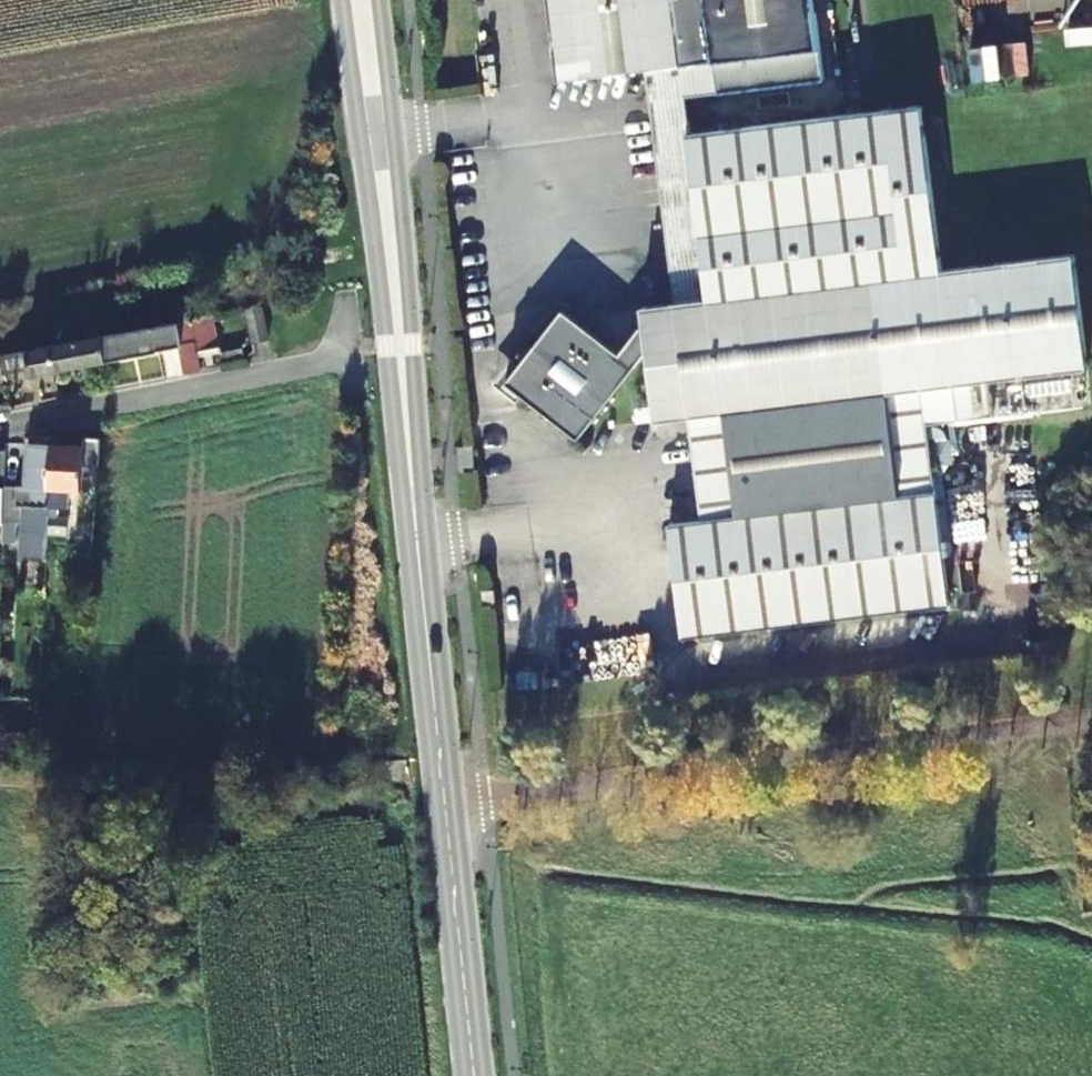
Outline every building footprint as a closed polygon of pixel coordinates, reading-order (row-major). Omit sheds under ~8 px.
[(554,93),(640,81),(647,136),(686,131),(683,110),(820,92),(808,0),(541,0),(554,93)] [(687,142),(686,131),(647,136),(654,190),(670,312),(641,316),(642,332),(619,362),(563,320),(508,395),(581,451),(648,365),(655,438),(686,433),(700,534),(670,540),(685,653),(953,616),(927,432),(992,423),(987,386),(1085,372),(1070,263),(940,278),(915,114),(687,142)] [(209,320),(216,354),(225,352),(219,318),(209,320)] [(205,356),(216,354),(209,320),(110,339),(114,367),(190,352),(189,346),(203,344),(205,356)] [(114,367),(110,339),(0,361),(0,379),(37,371),(38,381),(114,367)] [(61,446),(62,437),(48,440),(47,451),(35,450),(32,493),(11,491),(10,522),(9,546),(22,547),(24,527),(30,528),(28,561),(54,563),(57,514),(61,449),(61,446)] [(92,439),(91,448),(61,446),(61,449),(57,514),(66,514),(67,509),(76,510),(77,491),(89,492),(91,467),(105,468),(107,440),(92,439)] [(12,467),(5,467),(4,524),(0,524),(0,547),(9,547),(10,522),(11,491),(12,467)] [(99,545),(102,511),(85,510),(82,543),(99,545)] [(986,564),(1035,566),(1037,524),(987,523),(986,564)]
